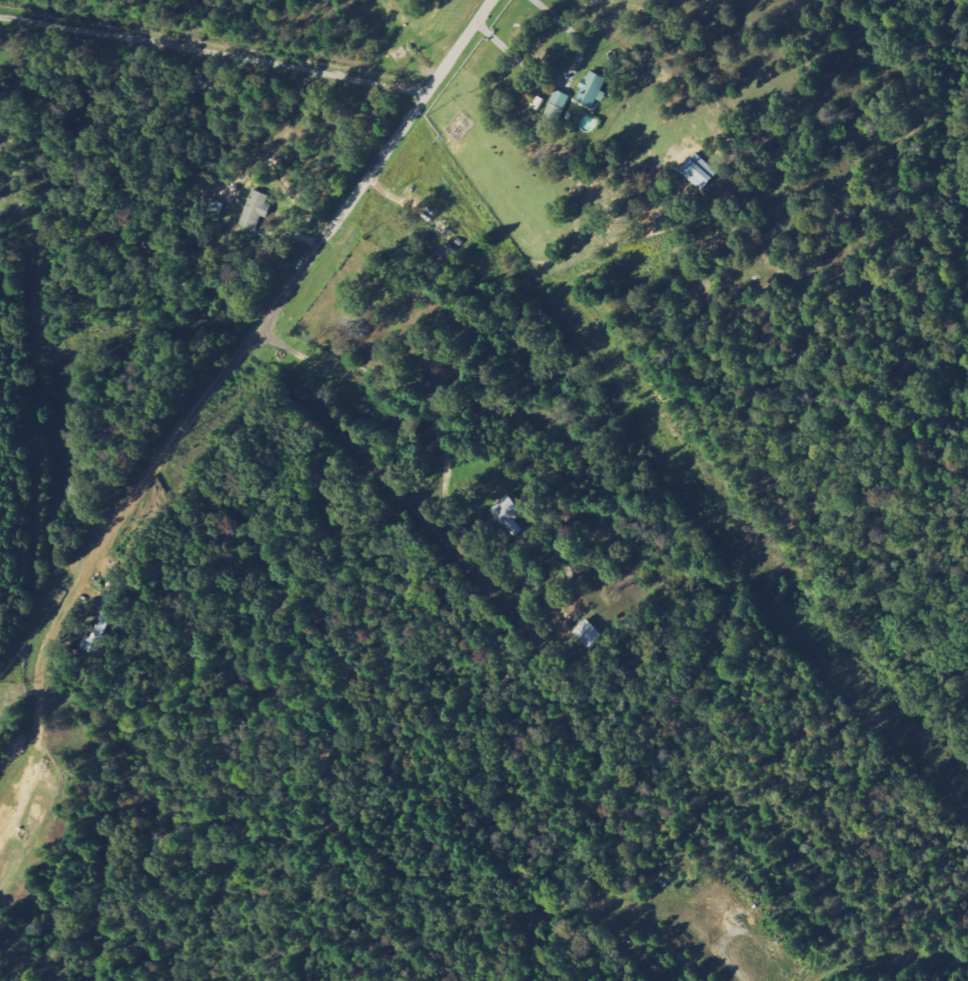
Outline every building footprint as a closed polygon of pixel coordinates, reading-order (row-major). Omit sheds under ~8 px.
[(581,100),(599,108),(612,78),(594,70),(581,100)] [(563,123),(574,95),(557,89),(546,116),(563,123)] [(725,172),(700,154),(685,174),(710,192),(725,172)] [(243,226),(262,230),(265,216),(274,218),(276,207),(270,206),(272,194),(251,190),(243,226)] [(453,268),(458,247),(441,243),(436,263),(453,268)] [(496,512),(508,523),(525,506),(512,494),(496,512)] [(108,659),(116,639),(108,636),(117,616),(111,613),(118,598),(108,593),(99,614),(105,617),(96,638),(90,635),(84,648),(108,659)] [(579,634),(596,651),(610,636),(593,620),(579,634)]
